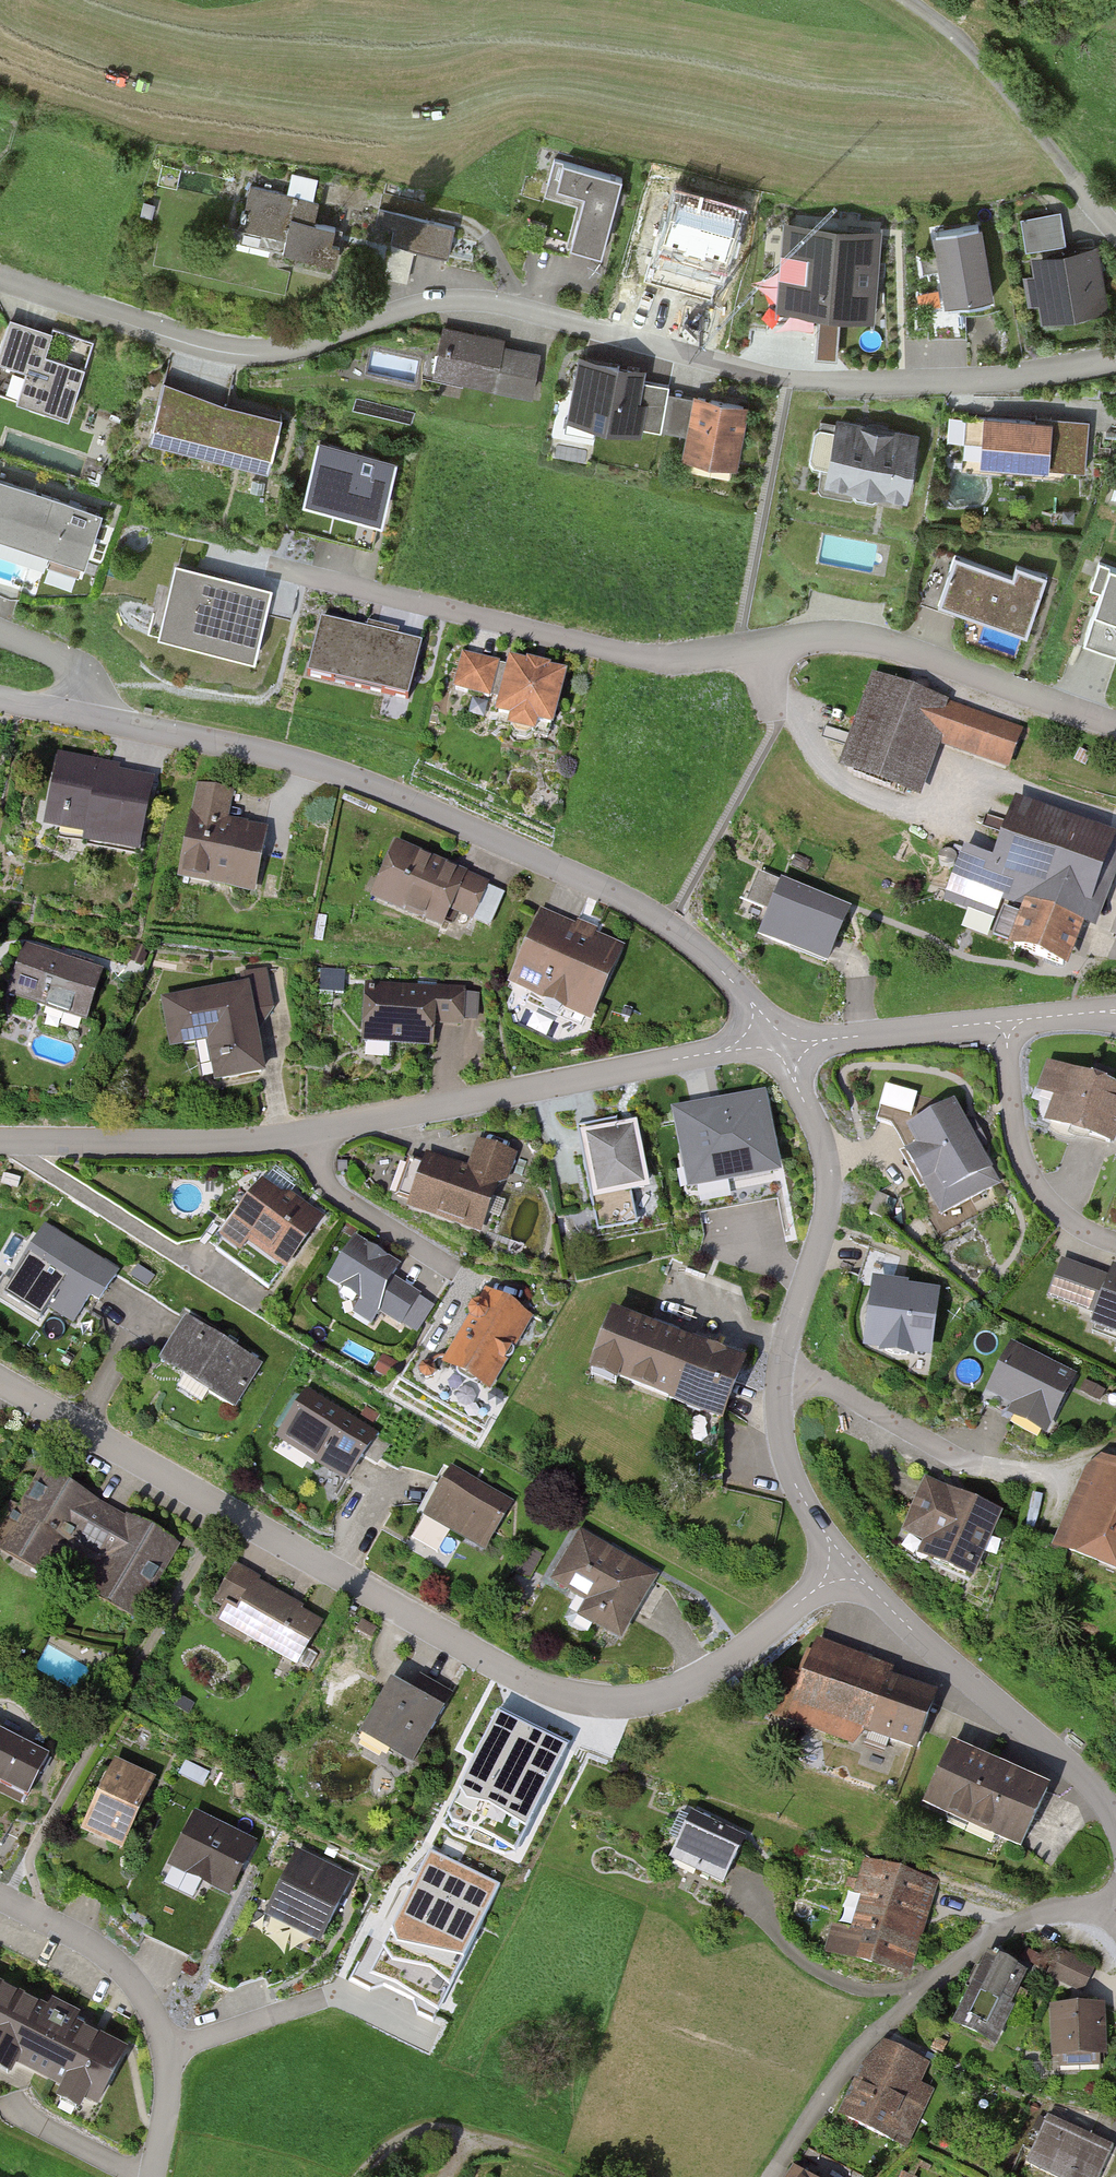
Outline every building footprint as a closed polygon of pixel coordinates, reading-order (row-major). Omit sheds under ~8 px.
[(628,179),(564,165),(557,192),(587,198),(575,249),(610,257),(628,179)] [(322,203),(253,188),(244,229),(290,239),(286,254),(340,266),(348,233),(317,226),(322,203)] [(455,231),(386,215),(379,242),(448,259),(455,231)] [(1112,313),(1100,251),(1070,256),(1063,215),(1026,221),(1037,279),(1027,281),(1032,309),(1044,307),(1047,325),(1112,313)] [(881,234),(786,229),(781,318),(876,323),(881,234)] [(983,229),(936,237),(948,306),(995,298),(983,229)] [(14,321),(0,370),(0,396),(75,417),(96,344),(14,321)] [(508,344),(447,332),(438,378),(535,398),(543,358),(506,351),(508,344)] [(640,429),(646,391),(650,370),(581,358),(571,417),(640,429)] [(166,388),(153,445),(275,472),(287,415),(166,388)] [(692,438),(698,400),(646,391),(640,429),(692,438)] [(742,468),(752,410),(698,400),(692,438),(688,459),(742,468)] [(1093,424),(988,419),(986,466),(1090,471),(1093,424)] [(923,437),(838,423),(828,485),(913,498),(923,437)] [(402,462),(321,446),(308,509),(389,525),(402,462)] [(0,480),(0,533),(92,562),(107,513),(0,480)] [(954,552),(938,596),(1029,628),(1049,572),(1017,561),(1013,572),(954,552)] [(1100,561),(1091,588),(1100,590),(1085,639),(1115,649),(1115,566),(1100,561)] [(270,584),(175,562),(158,633),(252,656),(270,584)] [(323,625),(310,679),(414,703),(426,648),(323,625)] [(571,676),(514,661),(512,669),(468,658),(459,692),(504,704),(501,717),(516,720),(513,732),(539,739),(542,727),(557,731),(571,676)] [(1027,733),(877,679),(844,772),(925,800),(943,750),(1012,775),(1027,733)] [(154,779),(59,758),(43,829),(139,850),(154,779)] [(1021,802),(999,860),(967,848),(946,905),(998,924),(1006,905),(1026,912),(1013,946),(1074,968),(1115,854),(1115,837),(1021,802)] [(197,815),(183,885),(259,900),(274,831),(197,815)] [(394,845),(370,900),(464,939),(487,884),(394,845)] [(854,911),(784,887),(766,937),(835,962),(854,911)] [(626,950),(545,915),(514,986),(595,1021),(626,950)] [(105,972),(27,949),(12,1002),(90,1024),(105,972)] [(250,986),(163,1003),(173,1054),(211,1047),(218,1087),(267,1078),(250,986)] [(468,993),(368,989),(366,1048),(437,1051),(438,1027),(467,1028),(468,993)] [(1115,1150),(1115,1149),(1115,1089),(1062,1070),(1043,1124),(1115,1150)] [(914,1114),(919,1092),(888,1084),(882,1106),(914,1114)] [(674,1107),(688,1193),(784,1178),(770,1092),(674,1107)] [(959,1101),(935,1114),(978,1200),(1002,1187),(959,1101)] [(978,1200),(935,1114),(908,1127),(918,1147),(907,1152),(940,1218),(978,1200)] [(619,1121),(579,1129),(602,1237),(642,1228),(635,1195),(652,1191),(638,1125),(621,1129),(619,1121)] [(430,1156),(412,1211),(487,1237),(515,1157),(482,1145),(473,1171),(430,1156)] [(269,1185),(231,1235),(284,1275),(322,1225),(269,1185)] [(896,1197),(877,1193),(872,1220),(890,1224),(896,1197)] [(116,1273),(46,1232),(10,1294),(79,1335),(116,1273)] [(440,1287),(359,1242),(332,1289),(413,1334),(440,1287)] [(1114,1279),(1066,1263),(1053,1301),(1101,1317),(1097,1329),(1115,1335),(1115,1274),(1114,1279)] [(942,1293),(868,1286),(863,1351),(936,1357),(942,1293)] [(488,1293),(447,1368),(495,1394),(536,1320),(488,1293)] [(750,1366),(618,1317),(595,1378),(727,1427),(750,1366)] [(264,1368),(188,1322),(162,1364),(238,1410),(264,1368)] [(1082,1381),(1014,1348),(990,1397),(1021,1412),(1016,1422),(1053,1440),(1082,1381)] [(313,1395),(284,1441),(350,1482),(379,1436),(313,1395)] [(1056,1559),(1115,1582),(1115,1464),(1096,1457),(1056,1559)] [(517,1508),(454,1471),(426,1519),(489,1556),(517,1508)] [(182,1549),(41,1475),(1,1551),(53,1579),(66,1555),(102,1574),(89,1598),(141,1626),(182,1549)] [(1005,1513),(946,1490),(919,1561),(977,1584),(1005,1513)] [(661,1580),(582,1535),(554,1584),(587,1603),(578,1617),(624,1644),(661,1580)] [(324,1620),(237,1568),(207,1618),(295,1670),(324,1620)] [(943,1696),(820,1653),(793,1729),(859,1752),(864,1736),(923,1756),(943,1696)] [(401,1679),(366,1741),(415,1769),(451,1707),(401,1679)] [(573,1752),(497,1722),(475,1777),(551,1807),(573,1752)] [(23,1809),(49,1757),(0,1733),(0,1797),(23,1809)] [(1051,1786),(954,1748),(930,1810),(1027,1848),(1051,1786)] [(157,1783),(120,1766),(87,1837),(124,1854),(157,1783)] [(697,1814),(672,1867),(724,1891),(748,1838),(697,1814)] [(260,1849),(193,1816),(167,1869),(234,1902),(260,1849)] [(360,1881),(297,1854),(266,1927),(329,1955),(360,1881)] [(430,1855),(368,1978),(437,2012),(499,1889),(430,1855)] [(869,1863),(840,1961),(914,1983),(943,1884),(869,1863)] [(1059,1946),(1045,1971),(1085,1992),(1099,1967),(1059,1946)] [(1042,1983),(994,1959),(957,2035),(1005,2058),(1042,1983)] [(0,1984),(0,2056),(105,2108),(133,2051),(0,1984)] [(1113,2065),(1109,2007),(1053,2011),(1058,2069),(1113,2065)] [(890,2049),(871,2063),(844,2119),(910,2150),(937,2095),(922,2088),(931,2069),(890,2049)] [(1053,2118),(1032,2168),(1053,2176),(1106,2176),(1115,2154),(1115,2145),(1053,2118)]
